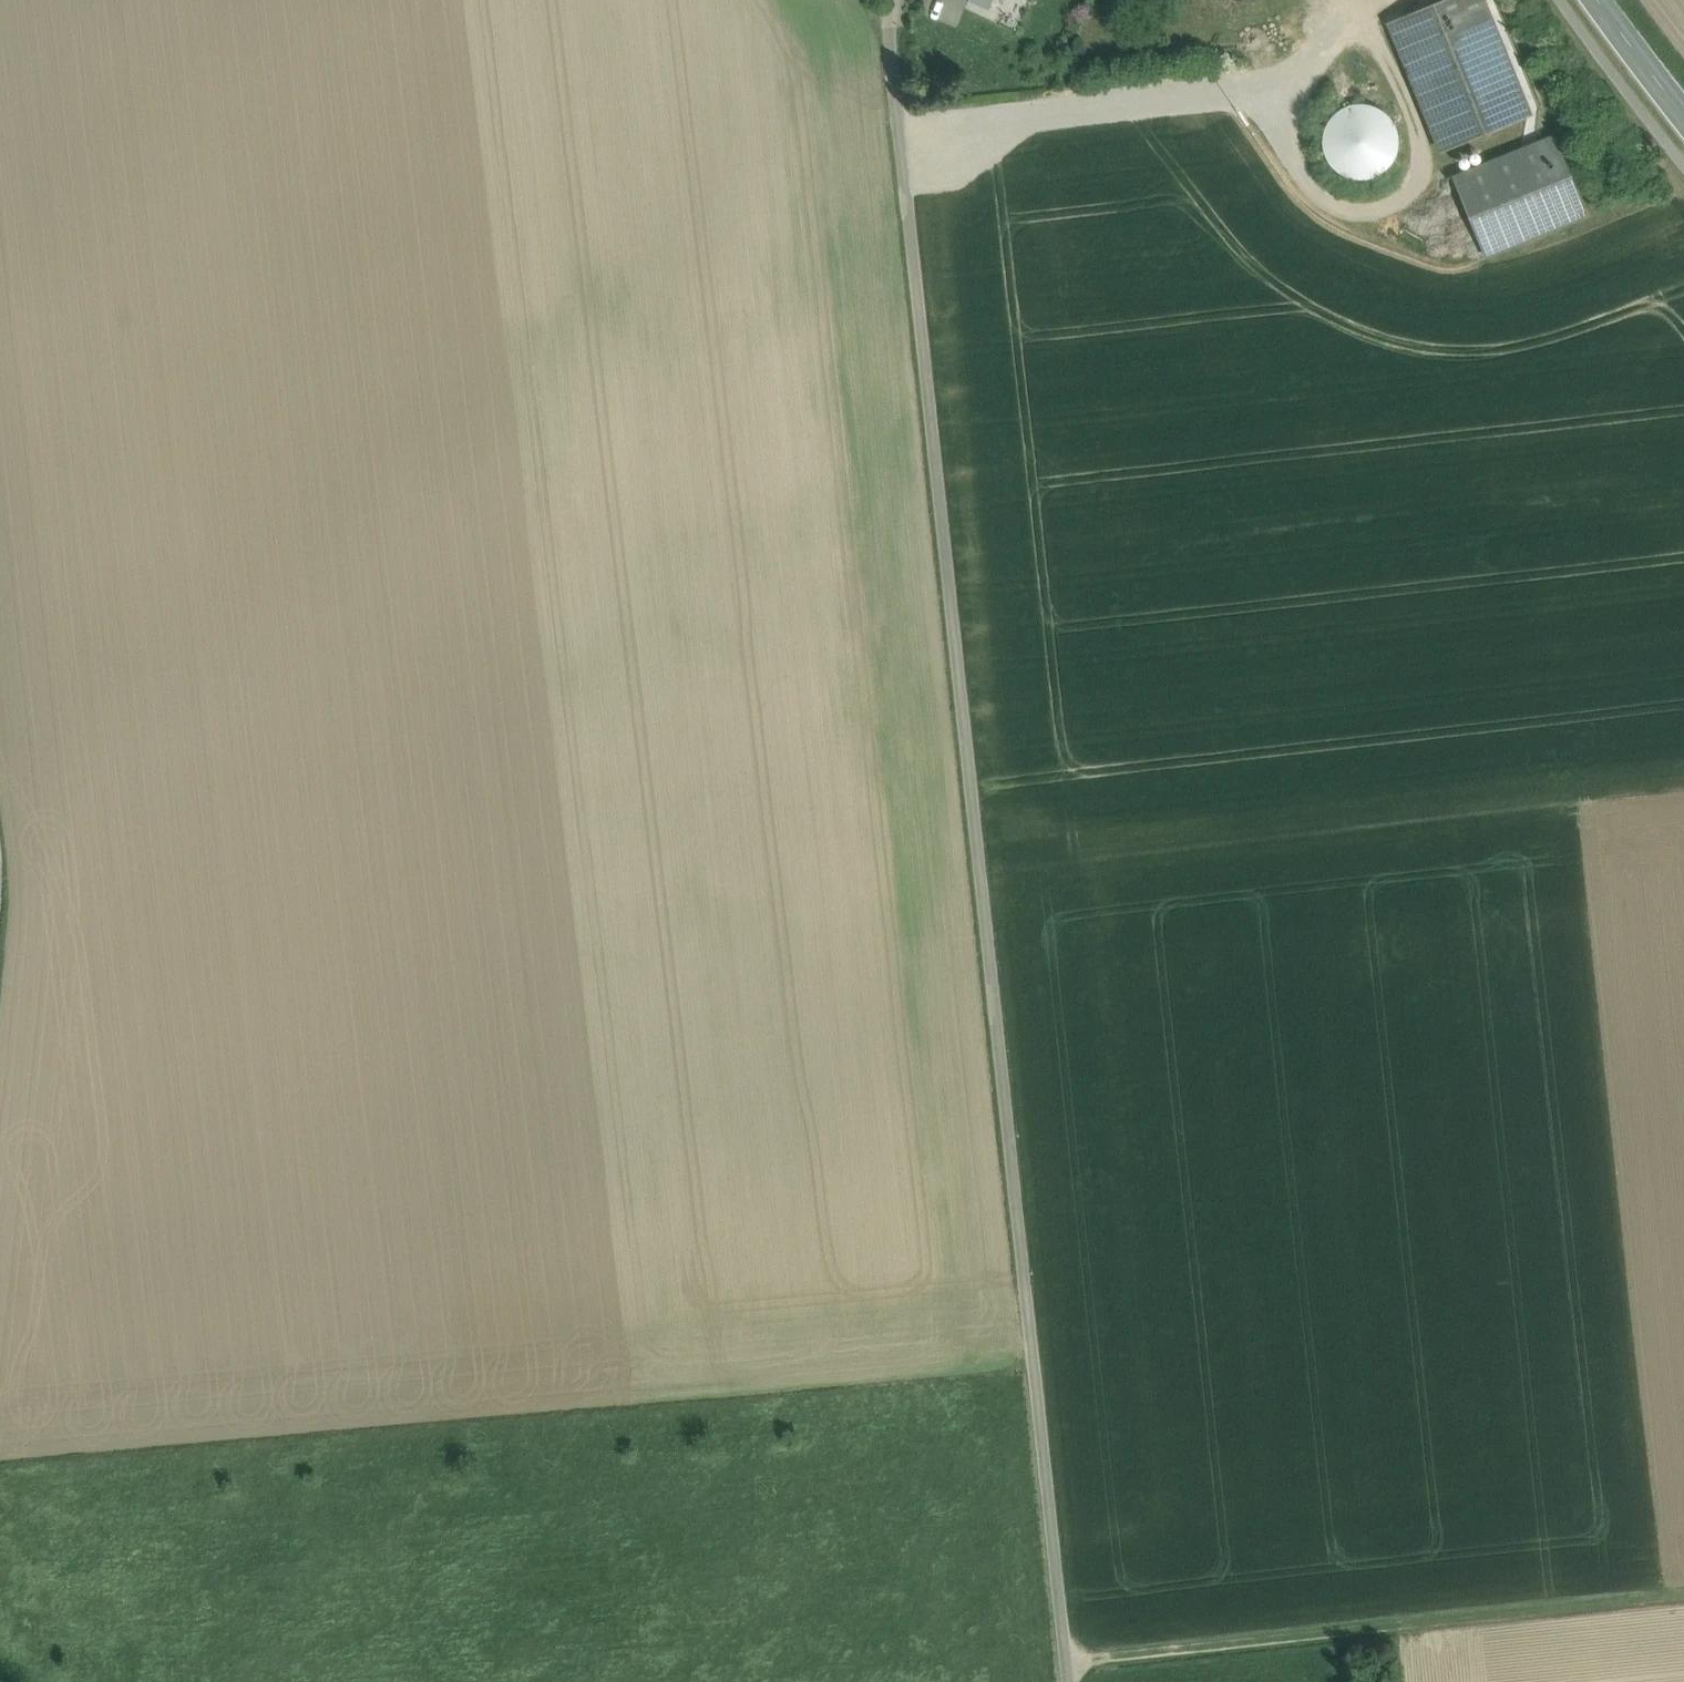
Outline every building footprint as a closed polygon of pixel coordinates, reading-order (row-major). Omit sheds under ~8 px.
[(1392,24),(1443,149),(1528,115),(1481,0),(1450,0),(1392,24)] [(1019,12),(993,1),(987,17),(1012,28),(1019,12)] [(1396,156),(1398,141),(1395,127),(1387,115),(1375,107),(1360,104),(1346,107),(1334,115),(1326,128),(1323,142),(1326,156),(1334,169),(1347,177),(1361,179),(1375,176),(1388,168),(1396,156)] [(1555,137),(1454,178),(1486,256),(1587,215),(1555,137)]
